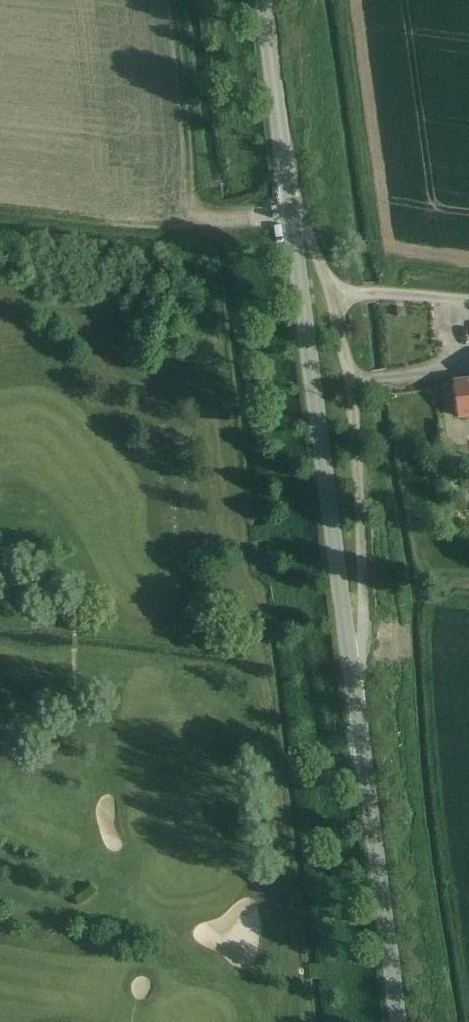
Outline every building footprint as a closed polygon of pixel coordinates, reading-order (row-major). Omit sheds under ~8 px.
[(397,309),(397,317),(405,317),(405,309),(397,309)] [(454,380),(459,417),(468,416),(468,378),(454,380)]
